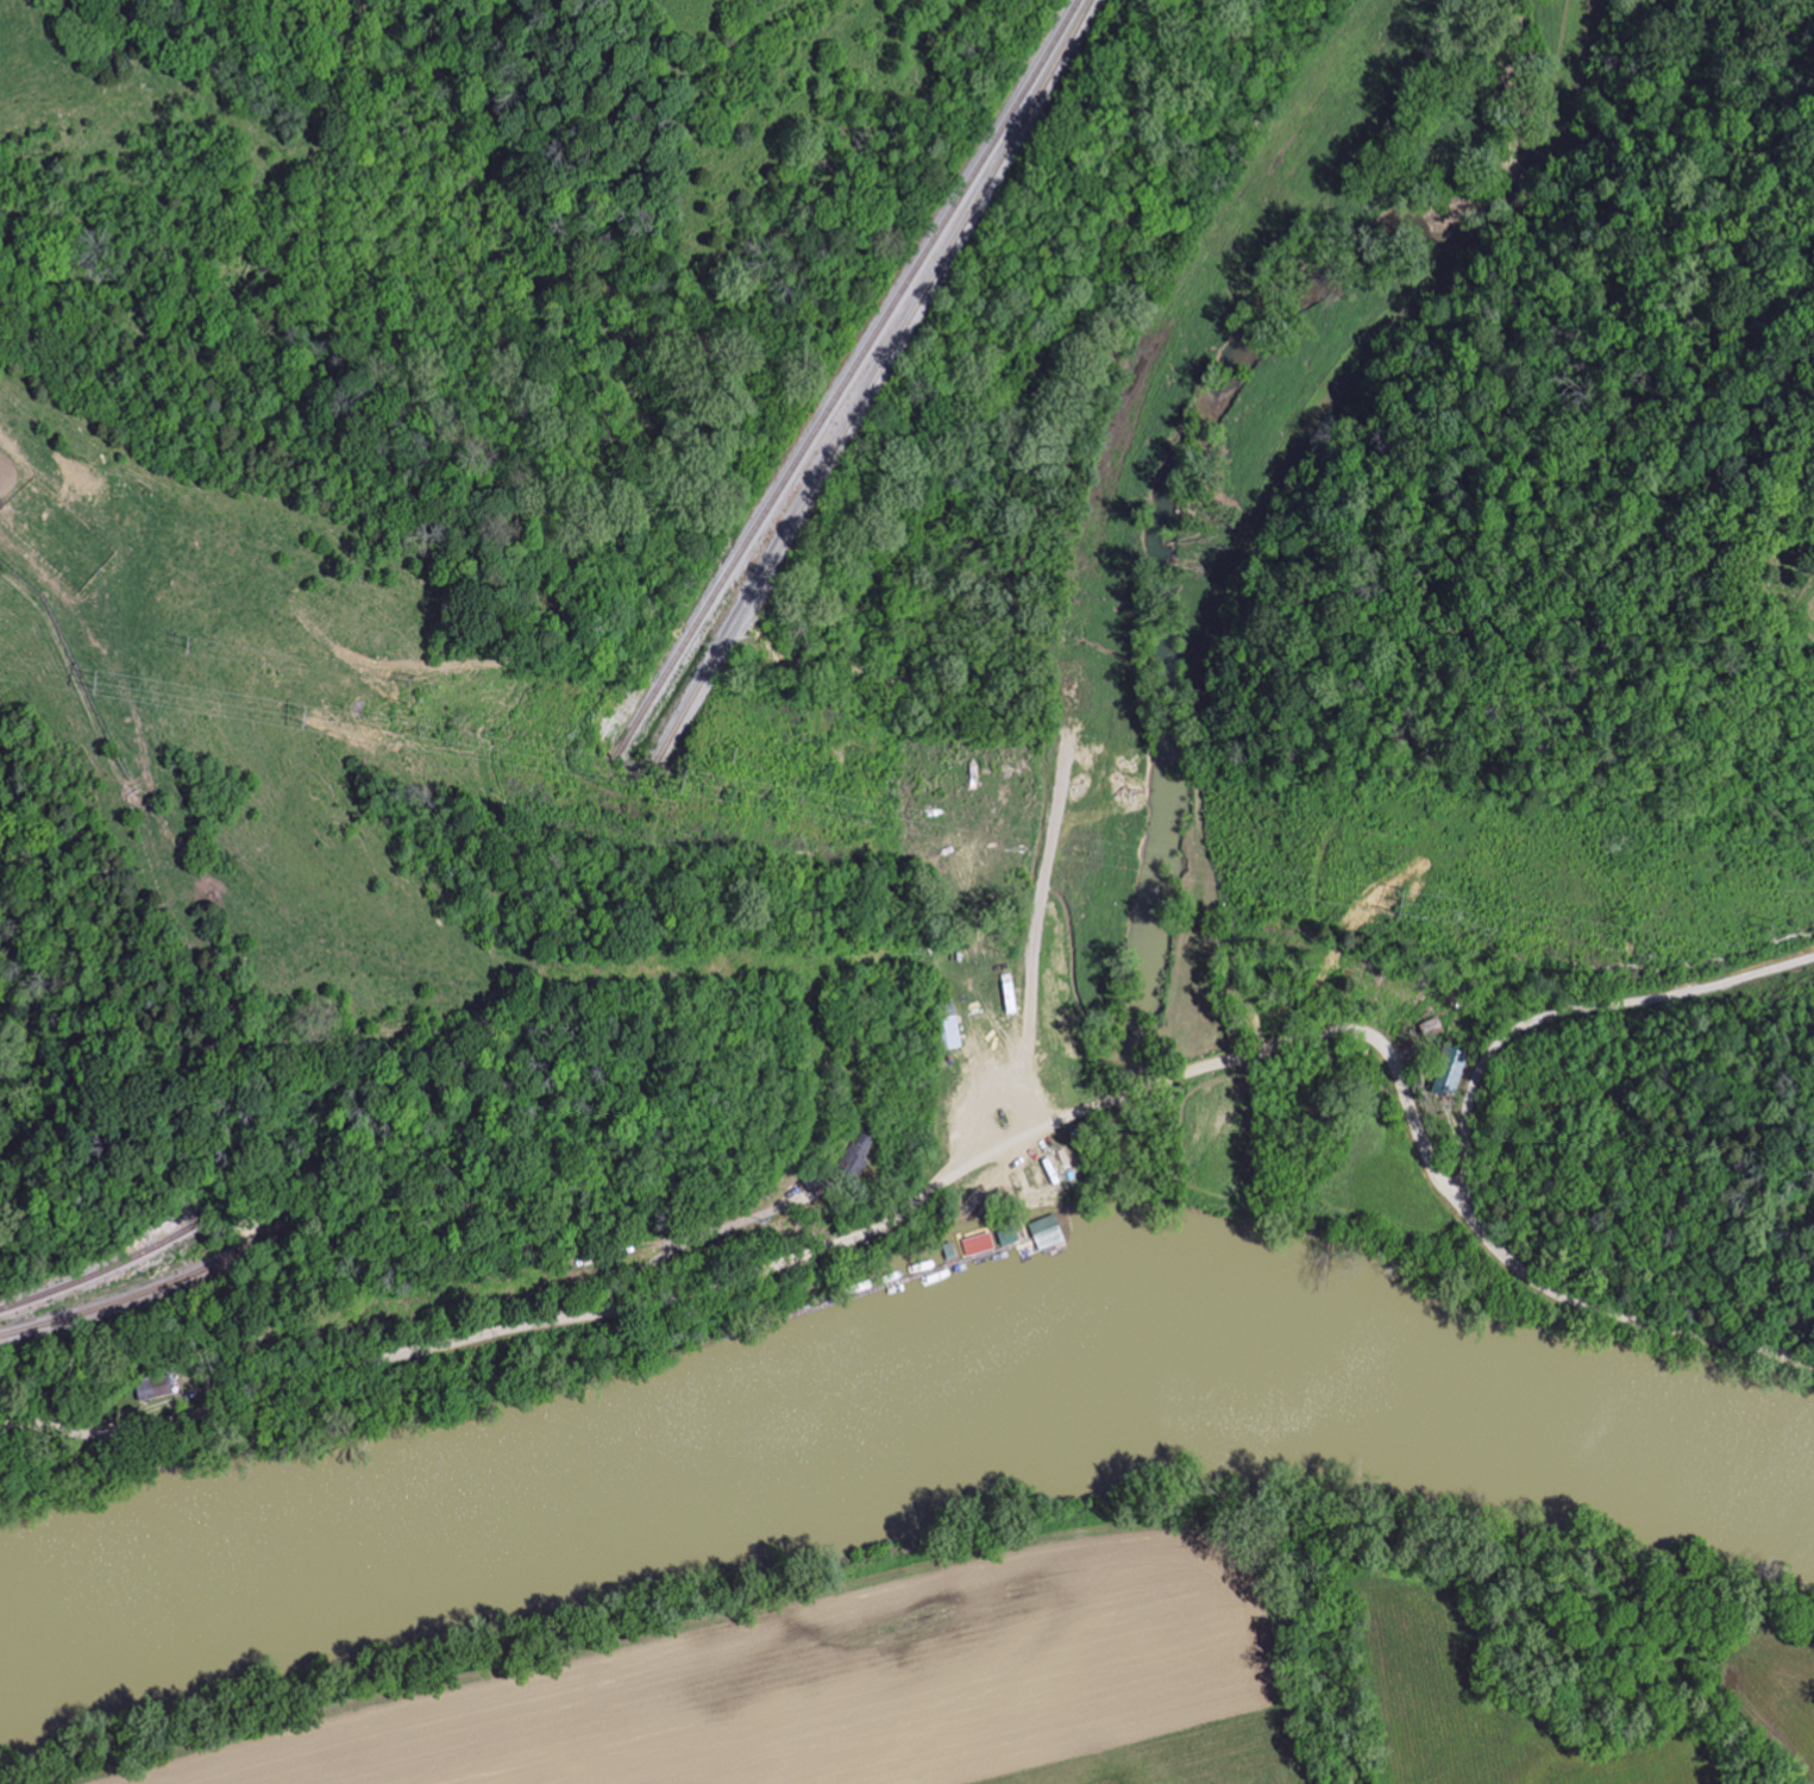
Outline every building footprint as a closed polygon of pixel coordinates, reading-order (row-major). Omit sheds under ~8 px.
[(1456,1096),(1469,1055),(1445,1047),(1429,1093),(1440,1097),(1442,1091),(1456,1096)]
